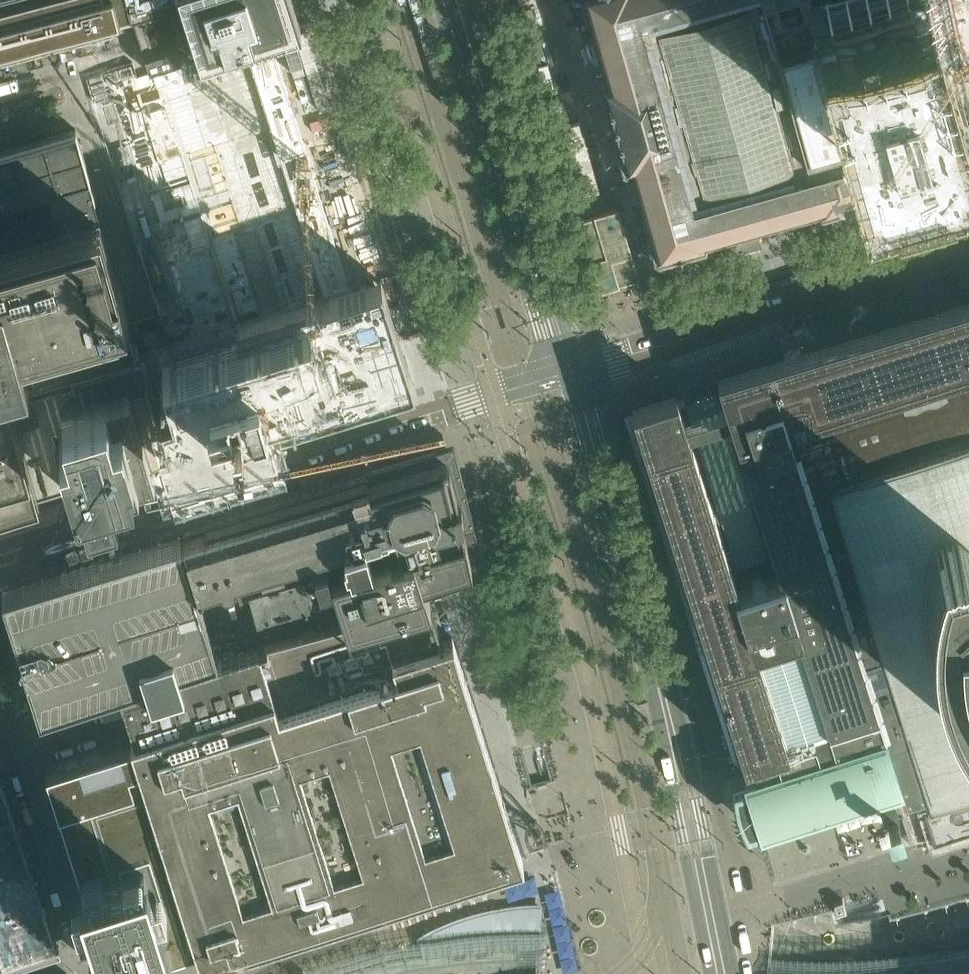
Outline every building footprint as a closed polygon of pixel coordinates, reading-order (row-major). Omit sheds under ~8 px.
[(114,33),(109,19),(132,12),(128,0),(0,0),(0,67),(114,33)] [(293,0),(128,0),(132,12),(140,39),(149,72),(158,69),(270,34),(300,25),(293,0)] [(587,13),(588,12),(607,77),(601,78),(602,80),(600,80),(605,98),(607,98),(613,121),(620,144),(618,144),(623,163),(624,162),(625,164),(631,162),(637,183),(649,227),(648,227),(654,251),(656,250),(656,252),(656,253),(658,252),(659,254),(703,241),(702,240),(704,239),(704,237),(819,204),(820,207),(822,207),(822,208),(861,197),(867,195),(866,194),(868,193),(867,191),(950,167),(951,169),(968,164),(968,133),(961,106),(960,106),(960,104),(957,104),(916,116),(917,118),(852,137),(814,0),(583,0),(587,13)] [(852,137),(917,118),(916,116),(957,104),(955,95),(957,94),(930,0),(814,0),(852,137)] [(148,74),(111,86),(112,89),(113,89),(139,171),(141,170),(158,223),(154,225),(190,336),(191,337),(350,290),(349,286),(350,286),(271,37),(270,37),(270,34),(200,57),(148,73),(148,74)] [(90,176),(89,174),(76,128),(72,129),(71,126),(53,131),(54,135),(0,151),(0,238),(99,210),(99,208),(95,195),(95,193),(90,176)] [(127,307),(108,242),(107,238),(102,221),(99,210),(0,238),(0,507),(36,497),(71,487),(54,429),(67,425),(61,403),(82,397),(76,377),(142,358),(141,357),(142,356),(140,350),(136,338),(127,307)] [(610,215),(589,221),(590,225),(589,226),(592,238),(587,240),(594,264),(598,263),(602,277),(605,286),(614,283),(615,285),(620,283),(628,281),(628,279),(638,276),(620,216),(611,219),(610,215)] [(763,250),(761,242),(726,252),(729,261),(763,250)] [(351,289),(350,290),(187,339),(187,340),(181,342),(181,343),(161,349),(172,382),(167,385),(174,411),(168,413),(159,417),(168,447),(170,454),(179,451),(191,447),(211,442),(212,444),(237,437),(236,434),(253,429),(274,423),(274,425),(414,383),(382,280),(351,289)] [(717,375),(723,394),(717,396),(716,393),(686,402),(687,405),(681,407),(677,394),(632,408),(744,761),(752,758),(757,773),(744,777),(745,782),(733,785),(733,788),(734,793),(735,799),(736,804),(737,809),(738,811),(739,814),(741,817),(742,822),(747,830),(759,826),(761,831),(818,812),(878,793),(878,792),(880,792),(880,793),(880,794),(880,796),(880,798),(881,799),(883,805),(885,811),(889,822),(894,820),(899,818),(903,827),(906,827),(909,836),(913,835),(916,845),(933,839),(934,840),(968,829),(968,299),(717,375)] [(142,361),(141,359),(142,358),(76,377),(82,397),(61,403),(67,425),(54,429),(71,487),(146,463),(155,460),(170,456),(170,454),(168,447),(159,417),(146,374),(142,361)] [(481,555),(454,443),(367,469),(368,473),(324,487),(194,526),(186,528),(186,530),(184,530),(186,535),(181,536),(196,585),(210,581),(234,574),(241,598),(243,597),(244,599),(248,598),(249,596),(252,595),(258,619),(309,604),(316,630),(430,598),(429,592),(425,593),(424,590),(427,588),(421,573),(481,555)] [(210,626),(196,585),(181,536),(169,540),(150,546),(144,548),(142,548),(131,552),(110,558),(2,592),(18,642),(19,642),(41,711),(120,685),(128,685),(181,668),(219,658),(210,626)] [(287,685),(443,639),(430,598),(316,630),(283,639),(287,685)] [(290,636),(286,621),(261,628),(266,643),(290,636)] [(494,754),(463,656),(454,655),(447,654),(443,639),(287,685),(283,639),(219,658),(181,668),(128,685),(132,697),(126,699),(139,740),(144,738),(145,741),(210,946),(214,962),(296,935),(438,887),(436,882),(482,868),(483,873),(527,859),(494,754)] [(484,663),(497,684),(532,661),(484,663)] [(532,661),(497,684),(509,704),(532,661)] [(145,741),(142,742),(141,741),(113,750),(101,754),(80,761),(56,768),(90,877),(86,878),(105,937),(117,973),(173,973),(189,969),(183,954),(210,946),(145,741)] [(10,801),(9,798),(0,770),(0,804),(10,801)] [(0,804),(0,841),(21,834),(10,801),(0,804)] [(903,915),(886,846),(889,840),(879,831),(873,808),(813,824),(835,908),(836,911),(837,916),(869,908),(870,912),(871,917),(872,923),(894,917),(903,915)] [(835,908),(813,824),(756,839),(762,861),(750,864),(766,925),(774,923),(835,908)] [(0,841),(0,879),(32,868),(21,834),(0,841)] [(966,835),(939,843),(936,847),(950,902),(968,898),(968,837),(966,835)] [(929,908),(917,863),(889,840),(886,846),(903,915),(929,908)] [(0,879),(0,915),(43,901),(32,868),(0,879)] [(532,926),(528,911),(558,904),(552,896),(549,898),(546,899),(543,899),(540,900),(536,900),(533,900),(530,899),(527,898),(524,897),(521,896),(518,894),(515,892),(513,889),(511,887),(509,884),(508,881),(506,878),(504,868),(478,883),(497,948),(513,948),(513,950),(516,950),(516,948),(512,931),(532,926)] [(497,948),(478,883),(446,892),(462,951),(469,950),(469,952),(473,952),(473,950),(491,949),(491,951),(494,951),(494,949),(497,948)] [(462,951),(446,892),(426,898),(442,953),(447,952),(448,955),(451,954),(451,952),(462,951)] [(442,953),(426,898),(382,911),(396,961),(404,959),(405,961),(408,961),(408,958),(426,955),(426,958),(429,957),(429,955),(442,953)] [(0,915),(0,960),(3,969),(32,960),(60,951),(43,901),(0,915)] [(571,923),(558,904),(528,911),(532,926),(535,926),(535,928),(539,927),(539,930),(571,923)] [(542,946),(543,921),(540,921),(540,907),(507,909),(507,908),(506,908),(506,910),(500,911),(499,909),(498,910),(499,910),(483,914),(467,919),(451,924),(436,930),(421,938),(423,952),(423,954),(447,950),(469,948),(491,947),(513,946),(525,946),(535,946),(538,946),(542,946)] [(396,961),(382,911),(355,919),(369,967),(383,963),(383,966),(387,965),(386,963),(396,961)] [(355,919),(320,929),(334,973),(344,973),(361,968),(362,971),(365,970),(365,968),(369,967),(355,919)] [(568,944),(570,940),(572,936),(573,934),(576,929),(571,923),(539,930),(539,927),(535,928),(535,926),(532,926),(512,931),(516,948),(535,948),(534,950),(538,950),(538,947),(546,947),(566,949),(568,944)] [(320,929),(296,935),(309,973),(325,973),(328,973),(329,973),(334,973),(320,929)] [(296,935),(214,962),(210,946),(183,954),(189,969),(173,973),(309,973),(296,935)] [(968,950),(951,954),(951,951),(947,952),(949,960),(925,964),(924,956),(921,957),(921,959),(903,961),(903,959),(899,960),(899,962),(902,973),(968,973),(968,951),(968,950)] [(32,960),(35,973),(63,973),(32,960)] [(899,962),(881,964),(881,961),(877,962),(878,964),(866,965),(866,968),(867,973),(902,973),(899,962)] [(792,969),(773,968),(774,966),(771,966),(770,966),(770,967),(765,967),(764,973),(793,973),(792,969)]
